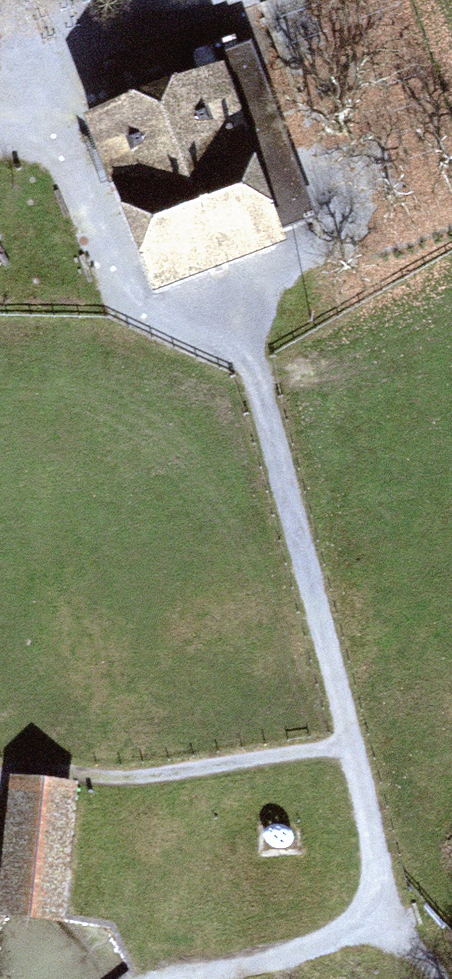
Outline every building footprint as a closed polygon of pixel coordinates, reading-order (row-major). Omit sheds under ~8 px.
[(215,54),(221,70),(279,231),(315,218),(251,41),(215,54)] [(221,70),(84,121),(150,299),(288,248),(221,70)] [(12,778),(0,899),(0,914),(62,920),(75,785),(12,778)]
